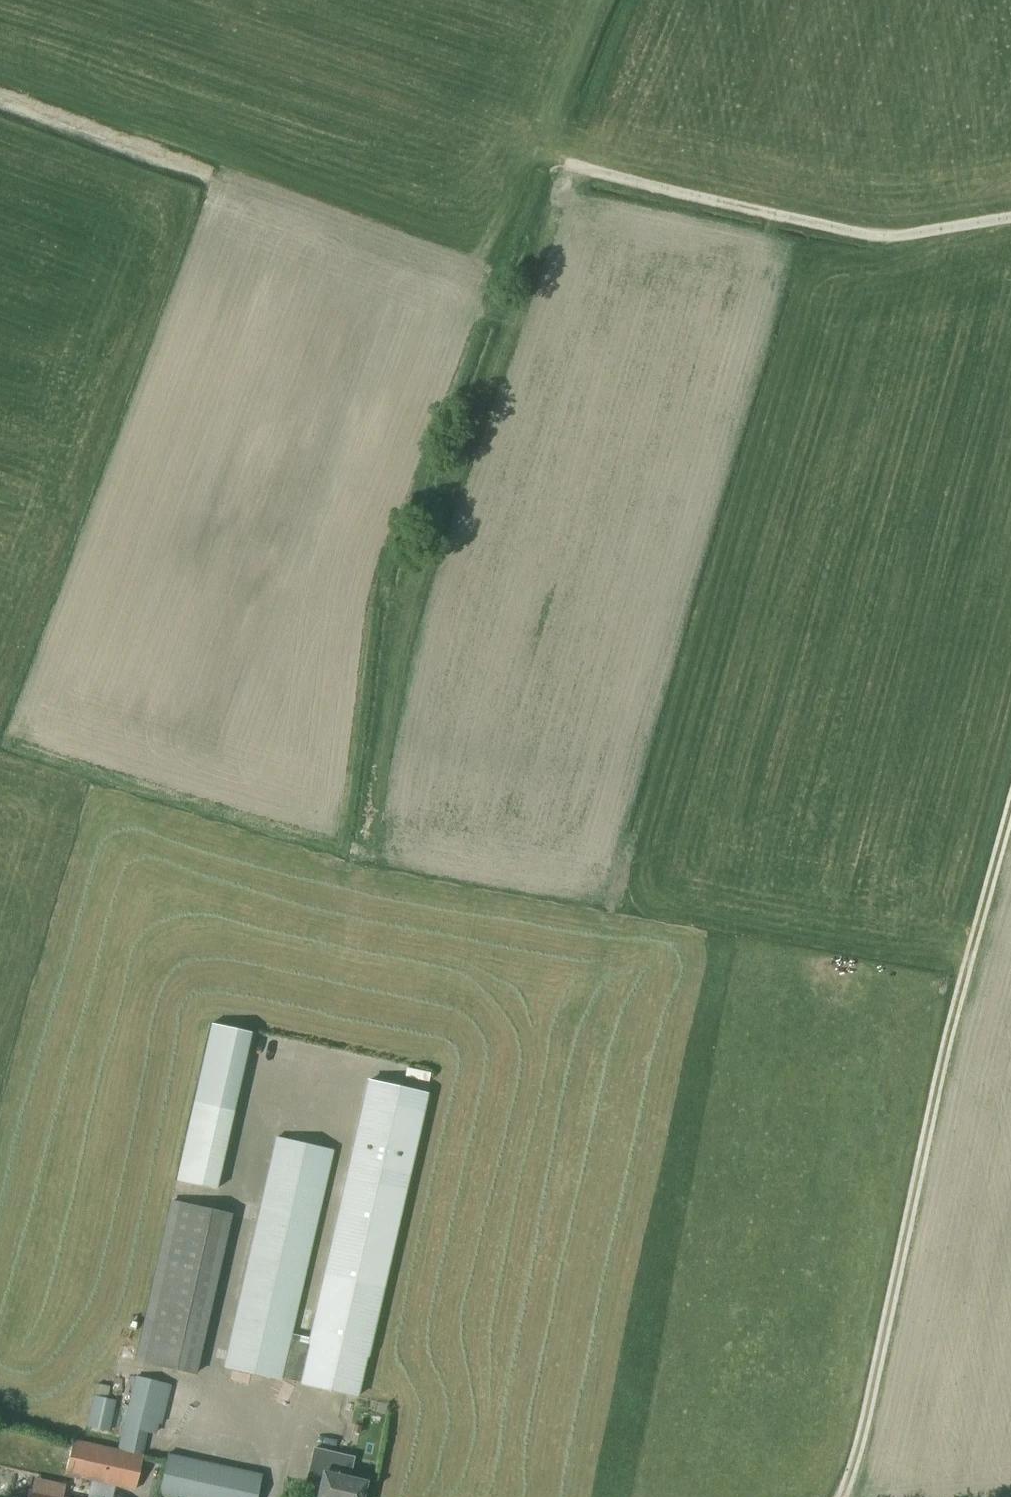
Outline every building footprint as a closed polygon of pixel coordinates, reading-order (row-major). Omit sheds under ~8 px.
[(193,1103),(175,1181),(215,1190),(232,1111),(249,1033),(210,1025),(193,1103)] [(300,1383),(300,1385),(357,1398),(426,1096),(369,1083),(310,1342),(290,1337),(332,1153),(276,1140),(224,1368),(280,1381),(281,1379),(300,1383)] [(231,1214),(170,1201),(134,1362),(196,1376),(231,1214)] [(117,1450),(142,1456),(147,1434),(157,1436),(159,1424),(162,1424),(171,1385),(134,1376),(117,1450)] [(116,1401),(107,1399),(109,1386),(96,1384),(94,1396),(93,1396),(86,1427),(109,1433),(116,1401)] [(142,1456),(117,1450),(71,1441),(64,1476),(134,1492),(142,1456)] [(365,1483),(348,1479),(353,1459),(314,1450),(308,1473),(322,1476),(317,1496),(362,1496),(365,1483)] [(207,1463),(167,1454),(158,1496),(163,1496),(240,1496),(246,1472),(207,1463)] [(246,1472),(240,1496),(257,1496),(262,1475),(246,1472)]
